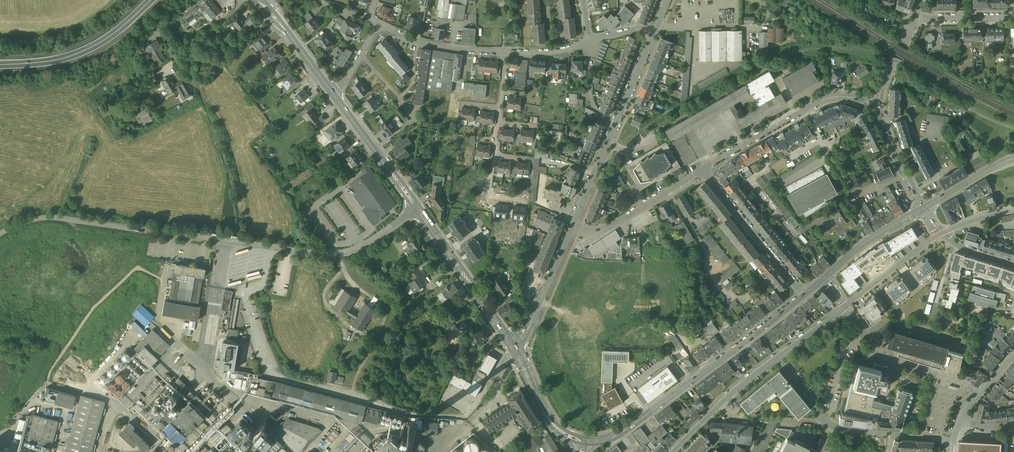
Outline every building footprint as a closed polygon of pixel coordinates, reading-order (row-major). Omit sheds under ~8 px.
[(436,10),(439,10),(438,18),(445,19),(444,21),(453,22),(453,19),(459,20),(462,5),(462,0),(438,0),(436,10)] [(559,1),(561,19),(564,19),(572,17),(571,8),(570,5),(569,0),(564,0),(559,1)] [(896,8),(902,10),(905,1),(903,0),(898,0),(896,8)] [(905,1),(902,10),(909,13),(913,3),(914,0),(906,0),(905,1)] [(211,1),(207,5),(204,1),(200,4),(200,5),(195,9),(194,10),(197,13),(198,14),(204,9),(212,19),(216,15),(216,16),(217,15),(216,14),(220,11),(211,1)] [(540,4),(528,5),(530,24),(532,24),(542,23),(540,4)] [(646,5),(645,4),(639,18),(640,18),(639,21),(647,24),(654,8),(646,5)] [(392,9),(382,6),(379,15),(392,18),(394,11),(394,10),(392,9)] [(611,14),(607,18),(604,15),(597,23),(605,29),(606,28),(611,31),(614,28),(617,28),(617,25),(619,23),(620,24),(621,22),(624,25),(634,14),(625,6),(616,16),(616,15),(614,17),(611,14)] [(194,9),(183,18),(185,20),(187,23),(191,20),(196,16),(195,15),(197,13),(194,10),(195,9),(194,9)] [(313,18),(308,12),(303,16),(305,18),(308,22),(313,18)] [(245,23),(239,15),(232,22),(230,23),(232,26),(234,25),(235,26),(237,28),(241,32),(248,25),(250,27),(256,21),(251,16),(248,19),(249,20),(245,23)] [(416,18),(409,17),(407,27),(417,29),(419,20),(420,20),(421,16),(417,15),(416,18)] [(344,21),(339,17),(335,22),(340,26),(342,27),(344,21)] [(572,17),(564,19),(567,38),(577,36),(576,27),(576,24),(575,24),(574,17),(572,17)] [(308,22),(305,23),(308,27),(307,28),(310,33),(319,26),(313,18),(308,22)] [(360,26),(345,20),(344,21),(342,27),(340,31),(347,40),(352,37),(349,32),(350,29),(357,32),(360,26)] [(542,23),(532,24),(534,43),(546,42),(544,23),(542,23)] [(446,29),(436,27),(434,39),(442,39),(442,38),(445,38),(446,29)] [(476,28),(464,27),(462,43),(475,44),(476,28)] [(711,30),(699,31),(699,57),(696,57),(696,60),(699,60),(699,61),(742,60),(742,30),(721,30),(721,28),(711,28),(711,30)] [(769,33),(760,33),(760,57),(768,53),(768,42),(783,42),(784,28),(769,28),(769,33)] [(972,40),(972,29),(964,29),(964,32),(963,32),(964,40),(972,40)] [(981,32),(981,29),(972,29),(972,40),(982,40),(982,32),(981,32)] [(996,39),(995,29),(987,29),(987,32),(987,42),(996,42),(996,39)] [(1004,29),(995,29),(996,39),(1000,39),(1000,42),(1003,42),(1003,39),(1005,39),(1005,31),(1004,31),(1004,29)] [(690,32),(687,32),(681,101),(681,102),(687,98),(692,37),(690,37),(690,32)] [(259,33),(256,36),(250,40),(252,43),(261,36),(259,33)] [(319,36),(316,39),(319,44),(319,43),(322,47),(321,47),(325,52),(334,45),(330,41),(327,37),(328,37),(324,33),(319,36)] [(934,33),(925,33),(925,42),(934,42),(934,33)] [(955,33),(941,33),(941,43),(955,43),(955,33)] [(269,44),(262,35),(261,36),(252,43),(259,52),(269,44)] [(630,36),(623,53),(632,57),(639,39),(630,36)] [(675,44),(661,39),(658,45),(669,50),(672,51),(675,44)] [(160,47),(156,40),(145,46),(156,64),(165,59),(160,51),(161,49),(160,47)] [(386,56),(395,49),(392,45),(390,47),(384,40),(377,46),(386,56)] [(603,42),(596,60),(601,62),(609,45),(603,42)] [(669,50),(658,45),(656,52),(668,57),(668,56),(667,55),(669,50)] [(263,56),(263,57),(269,64),(280,55),(274,48),(268,52),(263,56)] [(344,51),(339,48),(330,55),(329,57),(332,60),(334,62),(336,59),(337,58),(337,57),(338,57),(339,58),(339,63),(343,66),(349,55),(345,52),(344,51)] [(421,66),(428,68),(431,50),(422,48),(421,54),(424,55),(424,60),(420,59),(419,64),(421,65),(421,66)] [(395,49),(386,56),(388,59),(387,60),(401,75),(398,78),(397,79),(397,80),(397,81),(397,82),(397,83),(398,84),(399,84),(400,85),(401,85),(402,85),(402,84),(403,84),(410,78),(405,72),(408,70),(396,55),(399,53),(395,49)] [(456,54),(432,50),(428,68),(426,89),(451,93),(453,80),(459,81),(463,55),(456,54)] [(668,57),(656,52),(653,59),(663,64),(664,64),(666,59),(667,59),(668,57)] [(623,53),(616,69),(627,73),(629,69),(627,68),(630,61),(631,62),(633,58),(632,57),(623,53)] [(287,61),(283,57),(278,60),(280,63),(282,65),(285,63),(287,61)] [(515,57),(510,57),(509,67),(517,68),(518,59),(515,59),(515,57)] [(528,60),(521,59),(520,70),(520,73),(515,72),(514,76),(517,77),(516,84),(525,85),(526,79),(528,60)] [(546,60),(531,59),(529,70),(545,71),(545,70),(546,63),(546,60)] [(663,64),(653,59),(649,69),(659,73),(663,64)] [(581,61),(581,60),(578,60),(578,61),(572,61),(572,71),(574,71),(574,74),(582,74),(582,71),(582,70),(582,61),(581,61)] [(812,62),(782,78),(792,96),(818,81),(812,71),(816,69),(812,62)] [(285,63),(282,65),(280,63),(274,67),(274,66),(273,67),(273,68),(272,69),(278,77),(290,68),(285,63)] [(566,64),(552,64),(551,72),(554,72),(554,77),(563,78),(563,75),(565,75),(566,73),(566,64)] [(865,65),(856,71),(860,78),(869,72),(865,65)] [(428,68),(421,66),(420,68),(419,68),(418,73),(422,73),(421,79),(419,78),(418,85),(419,85),(425,86),(428,68)] [(600,70),(595,67),(592,73),(598,75),(600,70)] [(616,69),(614,68),(611,74),(613,75),(624,80),(627,73),(616,69)] [(659,73),(649,69),(645,78),(655,82),(656,83),(659,73)] [(768,86),(766,87),(765,85),(774,80),(769,70),(746,84),(744,85),(750,94),(754,91),(755,93),(752,95),(759,106),(757,107),(736,119),(741,128),(786,102),(781,93),(775,97),(768,86)] [(842,73),(831,72),(831,77),(832,77),(831,83),(841,84),(842,73)] [(295,79),(291,74),(282,81),(288,89),(299,82),(297,78),(295,79)] [(624,80),(613,75),(611,79),(613,79),(611,82),(621,86),(624,80)] [(174,84),(170,77),(161,82),(165,87),(169,94),(177,89),(174,84)] [(192,94),(183,78),(174,84),(177,89),(179,93),(181,95),(181,96),(183,99),(192,94)] [(655,82),(645,78),(641,87),(651,91),(653,87),(654,87),(655,86),(653,85),(655,82)] [(611,82),(609,81),(609,82),(609,83),(607,88),(618,93),(621,86),(611,82)] [(367,93),(359,82),(354,85),(352,87),(360,98),(367,93)] [(487,85),(465,83),(465,89),(473,90),(473,93),(472,94),(475,96),(486,98),(487,85)] [(425,86),(419,85),(418,87),(417,87),(414,101),(416,102),(416,104),(423,105),(425,86)] [(744,85),(666,130),(671,140),(733,104),(750,94),(744,85)] [(651,91),(641,87),(638,95),(648,99),(649,97),(650,97),(651,96),(649,95),(650,93),(652,96),(655,97),(656,93),(651,91)] [(607,88),(606,88),(604,92),(603,91),(602,94),(606,96),(616,100),(618,93),(607,88)] [(303,89),(295,95),(298,99),(299,98),(302,101),(301,102),(302,102),(309,96),(303,89)] [(899,89),(890,89),(889,102),(899,103),(899,89)] [(580,91),(573,90),(572,93),(570,93),(569,104),(575,104),(574,107),(582,108),(583,99),(579,99),(580,91)] [(648,99),(638,95),(635,102),(636,102),(640,104),(647,107),(649,108),(651,102),(653,103),(653,101),(648,99)] [(616,100),(606,96),(601,107),(602,107),(600,110),(610,114),(616,100)] [(372,97),(364,103),(368,108),(371,112),(371,113),(379,107),(372,97)] [(305,104),(308,109),(315,105),(312,100),(305,104)] [(899,103),(889,102),(888,116),(898,116),(899,103)] [(647,107),(640,104),(639,108),(636,115),(640,117),(643,111),(645,112),(647,107)] [(837,107),(842,117),(844,116),(848,117),(849,119),(860,114),(857,109),(842,104),(837,107)] [(815,115),(821,127),(842,117),(837,107),(836,105),(815,115)] [(145,108),(134,114),(141,126),(151,121),(145,108)] [(318,117),(312,108),(303,114),(303,115),(306,113),(315,127),(327,118),(323,113),(318,117)] [(855,118),(859,125),(869,120),(866,113),(855,118)] [(636,115),(635,115),(635,114),(634,114),(631,123),(639,126),(642,118),(640,117),(636,115)] [(948,118),(928,115),(927,120),(942,123),(941,133),(943,140),(949,139),(947,133),(948,118)] [(388,119),(380,125),(381,125),(389,136),(388,136),(389,136),(404,125),(404,124),(400,119),(397,116),(390,122),(388,119)] [(405,116),(400,119),(404,124),(409,121),(405,116)] [(899,134),(908,131),(904,118),(895,121),(899,134)] [(869,120),(859,125),(861,129),(864,134),(874,129),(869,120)] [(605,126),(594,121),(592,126),(590,125),(588,130),(590,131),(601,136),(605,126)] [(339,127),(335,122),(324,131),(327,135),(326,136),(328,139),(331,138),(332,139),(336,136),(337,138),(341,135),(340,133),(342,131),(342,129),(341,128),(339,127)] [(809,135),(809,133),(811,132),(804,122),(799,125),(797,123),(794,125),(795,127),(789,130),(795,141),(797,140),(798,141),(801,140),(802,141),(806,139),(804,137),(809,135)] [(874,129),(864,134),(867,139),(864,140),(866,144),(869,142),(878,137),(874,129)] [(795,141),(789,130),(783,134),(782,132),(779,134),(781,137),(775,140),(773,137),(766,140),(771,149),(775,147),(776,149),(779,148),(780,150),(782,149),(783,150),(786,148),(787,150),(790,148),(789,146),(794,143),(794,142),(795,141)] [(558,132),(552,131),(551,139),(557,139),(556,140),(560,141),(561,139),(562,139),(562,135),(559,134),(558,132)] [(601,136),(590,131),(589,134),(588,133),(586,137),(598,142),(601,136)] [(904,147),(913,144),(908,131),(899,134),(904,147)] [(398,145),(393,148),(401,159),(404,156),(405,158),(409,154),(404,147),(411,142),(407,137),(404,140),(403,141),(398,145)] [(598,142),(586,137),(585,141),(586,141),(583,148),(589,151),(594,152),(598,142)] [(878,137),(869,142),(871,146),(874,151),(883,147),(878,137)] [(344,138),(334,145),(334,146),(335,145),(337,148),(336,148),(336,149),(339,147),(342,152),(350,146),(346,140),(344,138)] [(766,140),(757,144),(762,154),(763,154),(771,149),(766,140)] [(666,141),(625,165),(640,190),(672,172),(673,174),(677,172),(680,170),(679,168),(681,166),(666,141)] [(757,144),(748,150),(754,159),(762,154),(757,144)] [(916,158),(924,154),(919,144),(911,148),(916,158)] [(583,148),(580,147),(577,153),(575,152),(572,159),(574,160),(584,164),(589,151),(583,148)] [(547,168),(538,167),(539,157),(548,158),(548,154),(535,148),(533,169),(539,172),(546,175),(547,168)] [(356,150),(348,157),(351,162),(349,163),(352,167),(358,162),(363,159),(356,150)] [(748,150),(740,154),(746,165),(755,160),(754,159),(748,150)] [(978,150),(970,154),(973,159),(981,155),(978,150)] [(740,154),(732,159),(737,168),(738,169),(741,167),(744,171),(748,168),(746,165),(740,154)] [(921,168),(929,164),(924,154),(916,158),(921,168)] [(981,155),(973,159),(974,160),(971,162),(975,170),(979,167),(986,164),(981,155)] [(732,159),(724,165),(725,165),(721,168),(714,173),(720,182),(725,178),(737,168),(732,159)] [(887,168),(885,163),(881,165),(883,169),(876,173),(877,174),(877,175),(879,179),(880,181),(894,174),(890,166),(887,168)] [(926,178),(934,173),(929,164),(921,168),(926,178)] [(396,205),(368,165),(361,169),(365,174),(351,184),(357,192),(353,195),(362,208),(366,205),(368,207),(363,210),(374,226),(379,222),(378,222),(387,216),(386,214),(385,213),(396,205)] [(968,174),(963,165),(951,172),(957,181),(968,174)] [(572,167),(565,183),(574,187),(581,171),(572,167)] [(811,173),(792,183),(786,187),(790,193),(787,195),(798,215),(803,212),(806,217),(827,203),(825,200),(838,193),(827,173),(825,174),(821,167),(811,173)] [(539,172),(533,169),(530,201),(535,202),(539,172)] [(957,181),(951,172),(940,179),(945,188),(957,181)] [(420,175),(412,181),(415,185),(416,185),(417,187),(418,186),(420,188),(420,189),(427,184),(427,183),(420,175),(421,175),(420,175)] [(445,177),(435,176),(435,175),(434,175),(433,184),(433,185),(434,184),(440,186),(442,186),(443,185),(445,177)] [(621,175),(610,181),(615,190),(625,184),(622,178),(621,175)] [(869,177),(859,183),(861,187),(862,189),(872,184),(869,177)] [(725,178),(720,182),(725,187),(729,183),(725,178)] [(985,178),(978,182),(983,191),(990,187),(985,178)] [(729,183),(725,187),(729,193),(738,186),(733,180),(729,183)] [(557,190),(566,195),(572,197),(574,193),(575,193),(577,188),(574,187),(565,183),(564,182),(561,190),(558,189),(557,190)] [(711,189),(705,182),(697,188),(710,204),(718,198),(712,191),(712,190),(711,189)] [(858,182),(847,187),(850,192),(861,187),(859,183),(858,182)] [(978,182),(970,187),(976,196),(977,194),(979,197),(982,195),(981,193),(983,191),(978,182)] [(433,191),(432,196),(429,198),(429,199),(428,200),(430,203),(431,203),(431,202),(432,202),(431,202),(432,201),(439,209),(440,209),(439,210),(438,218),(439,218),(438,218),(440,219),(440,220),(441,220),(442,219),(443,219),(444,219),(445,211),(445,208),(444,206),(446,204),(439,196),(440,186),(434,184),(433,191)] [(738,186),(729,193),(738,204),(747,197),(738,185),(738,186)] [(566,195),(557,190),(551,188),(550,189),(545,187),(544,191),(545,192),(543,196),(552,200),(550,206),(559,210),(562,202),(560,201),(562,196),(565,197),(566,195)] [(895,199),(888,187),(886,188),(888,193),(887,194),(891,201),(895,199)] [(970,187),(964,191),(965,193),(963,194),(968,202),(976,197),(976,196),(970,187)] [(608,194),(598,190),(593,203),(603,207),(608,194)] [(691,208),(686,198),(685,198),(683,194),(676,199),(686,216),(693,212),(691,208)] [(882,194),(876,198),(881,206),(887,202),(883,196),(882,194)] [(891,201),(887,194),(883,196),(887,202),(888,204),(891,201)] [(993,196),(985,198),(988,210),(997,207),(993,196)] [(747,197),(738,204),(748,216),(757,208),(747,197)] [(957,197),(951,200),(954,208),(960,206),(957,197)] [(724,205),(718,198),(710,204),(723,220),(728,216),(731,214),(725,207),(724,205)] [(864,199),(856,203),(859,208),(863,206),(866,204),(867,203),(864,199)] [(904,213),(895,199),(891,201),(888,204),(890,208),(891,208),(896,217),(904,213)] [(951,200),(941,205),(945,213),(946,216),(950,224),(957,221),(954,216),(953,214),(952,211),(955,210),(954,208),(951,200)] [(510,204),(495,203),(493,221),(507,222),(508,217),(509,217),(509,214),(510,215),(510,218),(511,218),(510,223),(525,224),(526,216),(528,217),(528,210),(527,210),(528,206),(512,204),(512,209),(509,208),(510,204)] [(603,207),(593,203),(590,209),(600,214),(600,213),(601,210),(603,210),(604,208),(603,207)] [(676,219),(667,203),(659,208),(663,214),(661,215),(663,218),(663,219),(668,216),(671,221),(676,219)] [(783,203),(778,207),(783,213),(788,209),(783,203)] [(872,214),(866,204),(863,206),(871,220),(874,218),(873,216),(872,214)] [(960,206),(954,208),(955,210),(957,217),(959,220),(965,218),(960,206)] [(757,208),(748,216),(757,227),(766,220),(757,208)] [(888,210),(887,208),(882,211),(883,212),(889,222),(896,217),(891,208),(890,208),(888,210)] [(600,214),(590,209),(587,218),(591,220),(590,220),(595,222),(596,219),(597,219),(600,214)] [(788,209),(783,213),(788,219),(792,215),(788,209)] [(554,216),(539,210),(533,224),(548,231),(552,221),(554,216)] [(847,223),(839,212),(832,216),(835,221),(830,224),(834,229),(835,228),(843,239),(848,236),(845,232),(856,224),(852,219),(847,223)] [(883,212),(879,214),(878,213),(873,216),(874,218),(880,227),(889,222),(883,212)] [(1000,217),(1001,222),(1013,219),(1013,213),(1000,217)] [(728,235),(738,228),(728,216),(723,220),(719,224),(721,227),(722,227),(726,232),(726,233),(728,235)] [(459,218),(448,225),(459,240),(469,233),(459,218)] [(565,222),(554,218),(553,221),(552,221),(549,229),(550,229),(547,235),(558,240),(565,222)] [(880,227),(874,218),(871,220),(868,222),(874,231),(880,227)] [(874,231),(868,222),(867,219),(860,223),(867,235),(874,231)] [(710,220),(701,227),(704,231),(704,232),(714,224),(710,220)] [(766,220),(757,227),(765,236),(774,229),(766,220)] [(683,221),(676,226),(679,231),(687,243),(694,239),(683,221)] [(830,224),(825,227),(829,233),(834,229),(830,224)] [(897,235),(904,246),(909,243),(908,241),(911,240),(912,241),(918,238),(911,227),(905,230),(906,231),(903,233),(902,232),(897,235)] [(738,228),(728,235),(730,238),(731,238),(733,241),(735,245),(736,244),(738,247),(740,250),(750,243),(738,228)] [(615,229),(588,248),(589,250),(591,252),(594,255),(594,256),(608,246),(610,250),(618,245),(619,244),(616,241),(621,238),(615,229)] [(774,229),(765,236),(772,245),(781,237),(774,229)] [(971,232),(968,231),(968,230),(965,241),(982,247),(983,248),(986,239),(982,239),(983,238),(982,238),(979,237),(980,234),(979,234),(979,235),(976,234),(976,233),(975,233),(972,232),(971,232)] [(806,239),(801,234),(799,237),(805,243),(808,241),(806,239)] [(544,244),(554,249),(558,240),(547,235),(544,244)] [(730,260),(710,235),(705,239),(725,264),(730,260)] [(904,246),(897,235),(892,238),(893,239),(890,241),(889,240),(884,243),(890,254),(896,251),(895,249),(898,248),(899,249),(904,246)] [(639,236),(629,237),(630,247),(630,253),(633,253),(637,252),(636,251),(640,250),(639,236)] [(781,237),(772,245),(778,253),(786,246),(788,245),(781,237)] [(417,238),(412,241),(411,241),(410,242),(411,242),(407,244),(410,248),(404,252),(404,253),(407,257),(408,257),(423,247),(417,238)] [(998,242),(986,239),(983,249),(995,252),(998,243),(998,242)] [(483,254),(475,241),(465,248),(474,260),(483,254)] [(610,250),(609,251),(609,253),(608,253),(607,253),(607,258),(615,258),(622,258),(622,248),(621,243),(619,245),(619,244),(618,245),(610,250)] [(750,243),(740,250),(742,253),(743,253),(747,258),(747,259),(749,262),(752,259),(759,254),(750,243)] [(876,243),(867,248),(872,256),(868,258),(873,267),(879,264),(877,261),(880,259),(881,261),(886,258),(876,243)] [(1005,245),(998,243),(995,252),(1003,255),(1011,257),(1013,247),(1009,246),(1009,244),(1006,243),(1005,245)] [(554,249),(544,244),(540,253),(550,258),(554,249)] [(786,246),(778,253),(780,255),(785,261),(793,254),(786,246)] [(596,253),(585,248),(583,252),(590,256),(591,256),(593,258),(594,257),(593,257),(595,253),(596,253)] [(529,253),(524,251),(523,257),(521,280),(526,280),(527,271),(529,272),(530,267),(534,269),(536,263),(538,257),(529,253)] [(768,259),(762,252),(759,254),(752,259),(758,267),(768,259)] [(951,269),(962,273),(972,276),(973,271),(1011,284),(1013,286),(1013,271),(977,258),(956,252),(951,269)] [(550,258),(540,253),(539,255),(538,256),(538,257),(536,263),(546,267),(550,259),(550,258)] [(793,254),(785,261),(791,269),(799,262),(793,254)] [(827,260),(823,255),(818,259),(819,260),(817,262),(824,270),(824,271),(831,265),(831,264),(828,261),(827,260)] [(936,269),(927,256),(924,259),(921,258),(913,265),(912,267),(909,270),(919,282),(922,280),(925,280),(933,274),(933,271),(936,269)] [(717,295),(700,258),(694,260),(711,298),(717,295)] [(776,269),(768,259),(758,267),(763,272),(761,273),(765,278),(768,275),(776,269)] [(817,262),(816,261),(813,264),(814,265),(811,268),(810,267),(810,268),(814,271),(813,271),(814,272),(818,276),(824,270),(817,262)] [(799,262),(791,269),(797,277),(806,270),(799,262)] [(850,267),(847,269),(846,268),(841,272),(846,279),(842,282),(849,293),(859,285),(853,277),(856,274),(856,275),(862,272),(854,262),(849,266),(850,267)] [(546,267),(536,263),(534,269),(544,273),(546,267)] [(204,269),(176,264),(175,272),(174,272),(172,280),(173,280),(173,281),(172,281),(169,302),(164,301),(162,314),(184,318),(199,320),(201,307),(198,307),(203,277),(204,269)] [(735,264),(718,277),(722,283),(727,279),(740,269),(735,264)] [(424,276),(416,265),(405,272),(407,276),(411,274),(415,280),(409,284),(412,288),(413,288),(415,291),(424,285),(420,279),(424,276)] [(326,272),(322,268),(315,276),(319,280),(326,272)] [(788,284),(776,269),(768,275),(780,290),(781,290),(780,290),(784,286),(785,287),(788,284)] [(949,277),(948,278),(959,281),(960,280),(962,273),(951,269),(949,277)] [(504,279),(500,273),(495,277),(494,276),(493,276),(492,276),(491,276),(490,277),(490,278),(490,279),(490,280),(486,283),(488,285),(487,285),(491,290),(496,287),(502,296),(510,291),(502,279),(504,279)] [(867,283),(861,275),(858,277),(864,285),(867,283)] [(911,289),(901,276),(898,278),(896,278),(888,284),(888,287),(885,289),(894,301),(898,299),(900,299),(908,294),(908,291),(911,289)] [(959,281),(948,278),(946,285),(950,286),(957,288),(959,281)] [(729,282),(725,286),(729,291),(731,289),(733,287),(729,282)] [(454,283),(449,286),(447,286),(446,286),(446,288),(447,288),(442,291),(447,298),(447,299),(459,290),(454,283)] [(733,287),(731,289),(735,294),(739,290),(736,285),(733,287)] [(999,293),(974,285),(974,286),(972,292),(971,292),(969,299),(977,301),(977,302),(977,303),(987,306),(988,305),(988,304),(996,306),(998,300),(997,300),(999,293)] [(957,288),(950,286),(949,288),(948,292),(958,294),(960,289),(957,288)] [(339,287),(330,302),(330,301),(330,302),(335,305),(345,290),(339,287)] [(357,297),(345,290),(335,305),(355,318),(356,316),(358,314),(350,309),(357,297)] [(783,301),(774,290),(771,292),(773,294),(770,296),(777,305),(781,302),(781,303),(783,301)] [(447,298),(442,291),(440,293),(441,295),(439,297),(443,302),(447,298)] [(819,295),(816,297),(821,303),(823,305),(825,303),(827,305),(832,301),(823,291),(819,295)] [(958,294),(948,292),(947,296),(946,298),(954,300),(956,301),(958,294)] [(815,296),(814,295),(807,300),(814,308),(815,308),(821,303),(816,297),(815,296)] [(863,315),(880,303),(874,295),(857,307),(863,315)] [(513,296),(505,301),(507,304),(509,303),(515,299),(513,296)] [(770,296),(767,298),(766,297),(763,299),(762,299),(766,304),(771,310),(777,305),(770,296)] [(946,298),(943,297),(941,304),(947,306),(952,307),(953,301),(954,300),(946,298)] [(704,298),(695,298),(694,323),(703,323),(704,298)] [(735,300),(728,305),(732,309),(738,304),(735,300)] [(759,305),(747,315),(754,323),(754,324),(758,321),(758,320),(766,314),(761,307),(764,305),(760,300),(757,303),(759,305)] [(807,300),(801,306),(807,313),(814,308),(807,300)] [(376,309),(365,302),(358,314),(356,316),(367,323),(371,317),(376,309)] [(507,304),(498,310),(502,317),(513,310),(509,303),(507,304)] [(880,303),(863,315),(869,323),(885,311),(886,311),(880,303)] [(153,316),(141,305),(132,314),(145,326),(154,317),(153,316)] [(801,306),(794,311),(803,321),(805,319),(806,320),(808,318),(806,316),(808,314),(807,313),(801,306)] [(380,311),(376,309),(371,317),(375,319),(380,311)] [(794,311),(788,317),(796,326),(798,325),(799,325),(802,324),(801,323),(803,321),(794,311)] [(885,311),(869,323),(871,326),(881,318),(882,319),(888,314),(885,311)] [(747,314),(739,320),(746,329),(754,323),(747,315),(747,314)] [(367,323),(356,316),(355,318),(352,323),(363,330),(367,323)] [(796,326),(788,317),(781,323),(785,328),(789,334),(797,327),(796,326)] [(716,328),(709,318),(704,322),(708,327),(711,332),(716,328)] [(739,320),(738,319),(734,322),(735,323),(731,326),(737,335),(746,329),(739,320)] [(185,328),(189,328),(189,334),(192,334),(192,329),(196,329),(196,321),(190,320),(190,323),(185,322),(185,328)] [(148,334),(134,321),(132,324),(145,337),(148,334)] [(463,321),(458,325),(458,323),(455,325),(454,325),(451,327),(457,336),(461,333),(468,328),(463,321)] [(703,323),(698,327),(702,333),(708,327),(704,322),(703,323)] [(770,338),(785,328),(781,323),(767,334),(770,338)] [(737,335),(731,326),(728,329),(727,328),(720,333),(728,343),(729,342),(729,343),(732,341),(731,340),(737,335)] [(674,335),(668,327),(665,329),(671,337),(674,335)] [(483,328),(472,335),(478,344),(483,340),(489,337),(483,328)] [(785,328),(770,338),(773,342),(785,334),(786,336),(789,334),(785,328)] [(145,337),(131,351),(135,355),(148,367),(157,358),(169,345),(152,329),(148,334),(145,337)] [(239,331),(229,329),(228,334),(229,334),(229,337),(238,338),(239,331)] [(465,339),(461,333),(457,336),(456,336),(461,342),(465,339)] [(1010,338),(1009,338),(1005,335),(1003,338),(1002,338),(1008,341),(1013,346),(1013,333),(1012,335),(1010,338)] [(905,338),(902,337),(894,335),(891,346),(899,349),(897,356),(959,375),(964,355),(905,338)] [(722,347),(714,336),(708,341),(710,343),(716,352),(722,347)] [(684,348),(676,338),(672,341),(679,351),(684,348)] [(761,338),(752,344),(755,349),(758,354),(765,349),(768,353),(771,351),(766,342),(764,343),(761,338)] [(998,343),(998,342),(995,346),(993,348),(993,349),(991,350),(1001,358),(1002,356),(1004,354),(1004,355),(1006,353),(1007,352),(1009,353),(1013,348),(1013,346),(1008,341),(1002,338),(998,343)] [(239,344),(224,341),(223,341),(224,341),(220,361),(217,360),(216,366),(219,366),(225,367),(227,368),(235,369),(239,344)] [(716,352),(710,343),(703,348),(709,356),(716,352)] [(702,347),(700,349),(701,350),(693,355),(700,364),(705,360),(704,360),(709,356),(703,348),(702,347)] [(629,351),(602,350),(601,382),(601,394),(609,410),(624,402),(622,399),(615,386),(612,388),(612,382),(613,362),(629,363),(629,351)] [(991,350),(983,361),(985,362),(993,368),(1001,358),(991,350)] [(741,352),(733,358),(739,366),(741,365),(742,366),(744,364),(747,362),(741,352)] [(487,355),(476,374),(484,378),(486,374),(488,375),(491,369),(497,358),(488,353),(487,355)] [(697,365),(689,355),(683,360),(687,366),(685,368),(688,372),(697,365)] [(728,361),(715,372),(718,376),(722,381),(735,372),(732,366),(728,361)] [(993,368),(985,362),(982,366),(981,366),(979,368),(988,374),(991,375),(995,370),(993,368)] [(873,368),(855,363),(843,413),(869,419),(870,414),(873,415),(878,416),(881,409),(872,406),(874,400),(875,393),(876,393),(876,392),(879,382),(881,383),(880,386),(881,387),(884,387),(885,387),(887,377),(886,376),(885,376),(887,366),(874,363),(873,368)] [(1011,364),(1005,372),(1013,379),(1013,366),(1011,364)] [(735,365),(732,366),(735,372),(739,377),(742,375),(735,365)] [(678,380),(667,366),(638,388),(639,390),(648,402),(656,396),(678,380)] [(225,367),(225,370),(220,369),(219,375),(229,377),(230,371),(227,370),(227,368),(225,367)] [(980,368),(977,372),(968,368),(965,377),(971,379),(979,386),(988,374),(980,368)] [(788,379),(779,369),(741,401),(740,402),(748,412),(749,411),(773,391),(776,389),(778,391),(777,392),(779,395),(798,418),(811,407),(790,382),(788,383),(787,382),(786,381),(787,380),(788,379)] [(337,372),(329,371),(327,381),(335,382),(337,372)] [(138,378),(131,372),(127,377),(133,383),(138,378)] [(715,372),(695,387),(702,396),(702,395),(708,391),(709,391),(719,384),(718,383),(721,381),(722,382),(722,381),(718,376),(715,372)] [(993,387),(1001,394),(1002,395),(1005,391),(1008,393),(1013,386),(1013,383),(1013,382),(1013,379),(1005,372),(1004,373),(993,387)] [(471,382),(456,373),(450,382),(462,389),(463,387),(467,389),(468,389),(472,382),(471,382)] [(476,374),(471,382),(472,382),(468,389),(467,389),(466,391),(476,396),(483,383),(481,382),(482,380),(484,378),(476,374)] [(155,377),(144,389),(150,395),(159,385),(161,382),(155,377)] [(189,388),(179,378),(173,385),(183,394),(189,388)] [(275,382),(268,380),(264,397),(271,399),(275,382)] [(306,390),(277,382),(272,399),(302,407),(306,390)] [(168,383),(167,383),(165,385),(163,388),(144,408),(148,412),(151,414),(154,411),(161,418),(163,416),(167,411),(171,415),(177,409),(173,405),(180,398),(182,396),(169,384),(168,383)] [(42,393),(40,399),(75,407),(78,395),(51,389),(51,388),(47,387),(46,394),(42,393)] [(449,387),(446,391),(469,401),(471,396),(449,387)] [(993,387),(987,395),(997,402),(999,399),(998,398),(1001,394),(993,387)] [(902,390),(898,389),(896,395),(898,395),(897,398),(894,406),(892,406),(890,411),(905,415),(913,393),(911,392),(911,390),(902,388),(902,390)] [(366,406),(306,390),(302,407),(362,423),(363,420),(366,406)] [(542,422),(521,390),(508,399),(511,403),(482,421),(489,432),(508,420),(510,423),(514,420),(512,417),(518,414),(529,430),(542,422)] [(81,395),(66,450),(74,451),(91,451),(105,402),(81,395)] [(197,395),(163,431),(178,445),(212,409),(197,395)] [(897,398),(889,396),(889,398),(887,397),(885,403),(894,406),(897,398)] [(698,407),(704,402),(701,398),(700,397),(693,403),(696,407),(697,406),(698,407)] [(885,403),(874,400),(872,406),(881,409),(881,408),(890,411),(892,406),(894,406),(885,403)] [(704,402),(698,407),(701,411),(707,406),(704,402)] [(771,405),(775,411),(780,407),(776,402),(771,405)] [(990,405),(981,403),(977,420),(986,422),(986,421),(988,413),(990,405)] [(676,413),(670,405),(663,410),(670,421),(675,417),(674,415),(676,413)] [(382,410),(366,406),(363,420),(378,424),(382,410)] [(698,407),(697,406),(696,407),(695,408),(696,408),(692,411),(691,412),(692,413),(697,419),(702,414),(703,414),(703,413),(703,412),(702,412),(701,411),(698,407)] [(890,411),(881,408),(881,409),(878,416),(877,420),(877,421),(876,426),(876,427),(877,427),(899,429),(900,430),(901,429),(900,428),(903,421),(904,420),(905,415),(890,411)] [(670,421),(663,410),(655,416),(661,424),(665,421),(667,423),(670,421)] [(1007,410),(995,411),(995,414),(996,422),(1008,420),(1007,410)] [(161,418),(154,411),(151,414),(158,421),(161,418)] [(869,419),(843,413),(842,412),(841,415),(840,415),(839,419),(838,423),(865,426),(865,425),(871,425),(872,420),(869,419)] [(691,418),(687,421),(685,419),(683,421),(688,427),(693,422),(697,419),(692,413),(690,415),(691,418)] [(995,414),(988,413),(986,421),(996,422),(995,414)] [(58,421),(34,415),(29,431),(27,430),(26,434),(28,435),(27,439),(51,446),(58,421)] [(19,418),(12,441),(19,443),(25,420),(19,418)] [(439,423),(424,421),(423,434),(437,436),(439,423)] [(715,421),(711,422),(709,423),(711,431),(713,430),(715,430),(721,431),(723,422),(715,421)] [(297,426),(284,422),(276,431),(285,439),(286,439),(289,435),(297,426)] [(753,425),(723,422),(721,431),(719,440),(751,443),(753,425)] [(218,429),(212,423),(204,431),(211,437),(218,429)] [(147,443),(126,424),(118,433),(133,447),(136,443),(142,448),(145,451),(150,446),(147,443)] [(663,425),(648,437),(650,440),(654,436),(657,440),(658,439),(662,436),(668,432),(663,425)] [(318,434),(315,432),(297,426),(289,435),(304,449),(318,434)] [(648,437),(641,427),(632,434),(642,447),(642,446),(645,444),(648,442),(650,440),(648,437)] [(550,435),(546,437),(542,439),(534,428),(525,434),(536,451),(561,451),(550,435)] [(778,428),(777,428),(775,431),(788,437),(810,449),(819,432),(778,428)] [(679,436),(674,430),(670,433),(675,440),(679,436)] [(351,432),(344,439),(349,443),(355,437),(351,432)] [(682,451),(704,451),(713,444),(701,432),(682,451)] [(670,433),(664,439),(662,436),(658,439),(659,440),(667,448),(675,440),(670,433)] [(289,435),(286,439),(285,439),(284,439),(298,451),(302,451),(304,449),(289,435)] [(391,435),(375,451),(409,451),(391,435)] [(654,436),(650,440),(648,442),(653,449),(656,446),(655,444),(655,445),(654,444),(657,441),(659,440),(658,439),(657,440),(654,436)] [(780,451),(809,451),(810,449),(788,437),(780,451)] [(659,440),(657,441),(659,443),(656,446),(653,449),(650,451),(663,451),(667,448),(659,440)] [(895,440),(891,451),(899,451),(902,440),(895,440)] [(902,440),(899,451),(902,451),(907,451),(916,451),(916,450),(917,441),(902,440)] [(917,441),(916,450),(916,451),(926,451),(934,451),(933,441),(917,441)] [(1000,443),(962,441),(961,451),(1000,451),(1000,443)] [(650,451),(648,449),(645,444),(642,446),(642,447),(642,448),(643,449),(645,451),(647,450),(648,451),(650,451)] [(745,448),(744,448),(743,447),(742,446),(741,446),(740,445),(739,445),(736,444),(732,451),(743,451),(745,448)]
